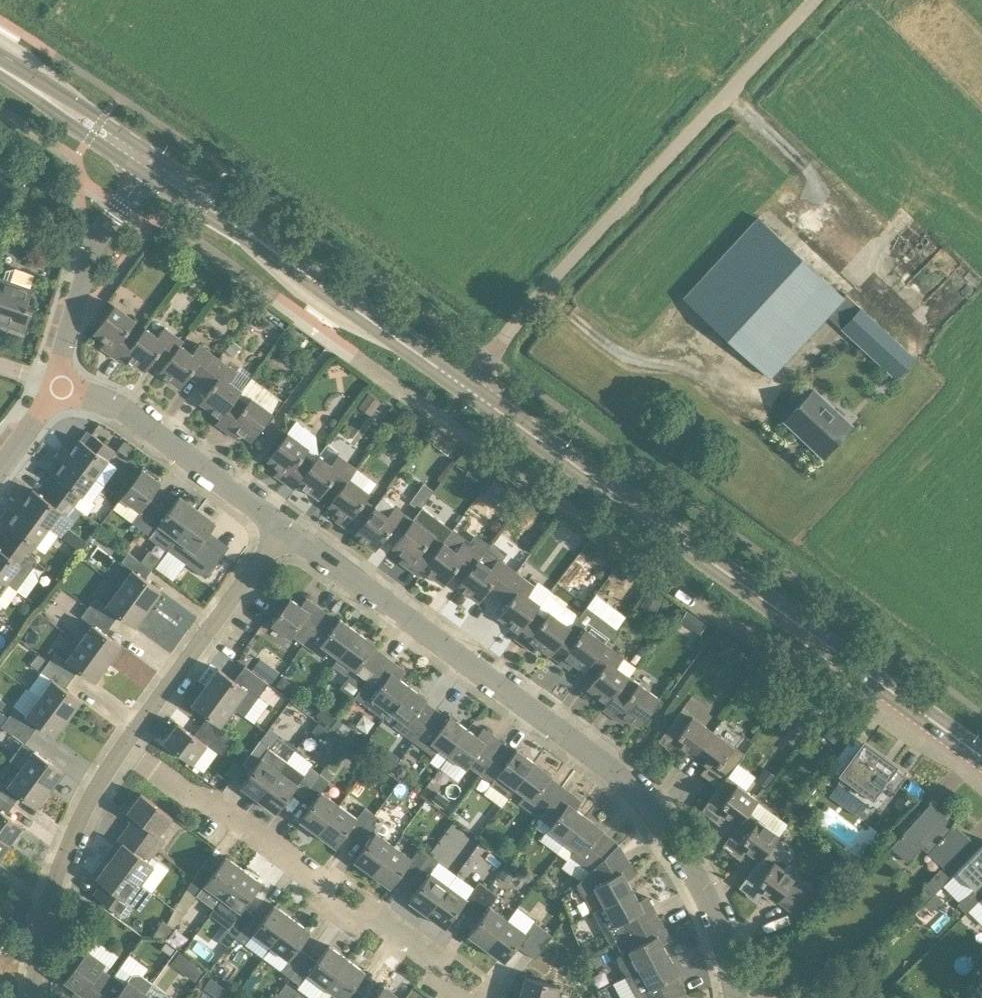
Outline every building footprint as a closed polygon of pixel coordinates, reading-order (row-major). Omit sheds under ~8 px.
[(29,187),(19,185),(17,195),(22,196),(27,193),(29,187)] [(758,218),(684,299),(769,377),(830,313),(844,326),(856,312),(842,299),(844,297),(758,218)] [(32,309),(26,307),(32,290),(29,289),(34,276),(14,269),(9,282),(0,279),(0,325),(24,334),(32,309)] [(138,336),(145,326),(138,335),(129,329),(135,321),(114,305),(92,335),(103,343),(100,348),(120,362),(123,358),(123,357),(139,336),(138,336)] [(178,348),(183,341),(164,327),(158,336),(145,326),(138,336),(139,336),(123,357),(123,358),(120,362),(120,363),(125,356),(147,372),(156,360),(163,365),(165,363),(177,347),(178,348)] [(301,335),(290,327),(284,335),(295,343),(301,335)] [(199,383),(218,358),(199,344),(192,353),(181,345),(183,341),(178,348),(177,347),(165,363),(163,365),(164,366),(159,373),(181,389),(190,377),(199,383)] [(241,348),(232,341),(225,350),(234,357),(241,348)] [(235,399),(235,398),(242,390),(229,381),(236,371),(218,358),(199,383),(208,390),(198,403),(219,418),(220,419),(234,399),(235,399)] [(220,419),(219,418),(216,423),(236,438),(239,433),(251,442),(273,413),(282,400),(251,377),(242,390),(235,398),(235,399),(234,399),(220,419)] [(823,458),(837,443),(853,426),(814,389),(787,418),(795,425),(812,440),(808,444),(823,458)] [(380,403),(367,393),(357,407),(370,416),(380,403)] [(59,455),(93,480),(108,461),(114,451),(91,434),(91,435),(87,432),(81,440),(80,440),(70,453),(64,448),(59,455)] [(312,464),(311,464),(302,457),(308,449),(287,433),(266,461),(277,469),(272,475),(293,490),(297,485),(296,485),(312,464)] [(133,448),(123,441),(117,449),(126,456),(133,448)] [(347,481),(356,469),(337,454),(330,463),(319,454),(311,464),(312,464),(296,485),(297,485),(293,490),(293,491),(298,484),(318,500),(327,489),(334,494),(325,507),(326,507),(338,491),(339,491),(347,480),(347,481)] [(72,507),(93,480),(59,455),(55,460),(61,464),(53,476),(59,481),(51,491),(72,507)] [(140,529),(158,506),(149,499),(161,483),(142,469),(120,499),(138,512),(131,522),(140,529)] [(353,535),(375,506),(366,499),(370,494),(350,479),(357,470),(356,469),(347,481),(347,480),(339,491),(338,491),(326,507),(337,516),(333,520),(353,535)] [(72,507),(51,491),(45,499),(33,490),(23,503),(17,499),(12,505),(47,531),(62,511),(67,515),(72,507)] [(175,539),(197,510),(178,496),(166,512),(158,506),(140,529),(150,537),(157,527),(175,539)] [(77,501),(74,506),(82,513),(86,508),(77,501)] [(391,548),(413,519),(395,504),(387,515),(375,506),(353,535),(374,552),(384,540),(392,546),(390,548),(391,548)] [(35,548),(47,531),(12,505),(8,510),(14,515),(6,526),(10,529),(2,540),(35,564),(37,562),(27,555),(34,547),(35,548)] [(423,505),(413,519),(391,548),(402,556),(398,561),(418,576),(421,572),(437,551),(436,550),(437,549),(451,530),(453,529),(423,505)] [(197,510),(175,539),(193,553),(185,563),(195,570),(213,546),(204,539),(215,524),(197,510)] [(477,561),(481,556),(462,541),(463,540),(451,530),(437,549),(436,550),(437,551),(421,572),(418,576),(419,577),(424,572),(443,587),(452,576),(459,582),(455,587),(456,587),(463,578),(476,561),(477,561)] [(516,572),(521,566),(515,562),(511,567),(502,560),(507,552),(492,541),(491,542),(481,535),(477,541),(487,549),(482,556),(481,556),(477,561),(476,561),(463,578),(456,587),(478,604),(487,592),(496,599),(516,572)] [(35,564),(2,540),(0,543),(0,580),(6,585),(8,582),(17,589),(35,564)] [(118,588),(147,609),(160,591),(144,579),(151,570),(128,552),(120,562),(131,570),(118,588)] [(630,572),(619,564),(611,574),(622,582),(630,572)] [(534,612),(540,604),(528,595),(535,586),(521,576),(526,570),(521,566),(516,572),(496,599),(504,606),(496,617),(517,633),(532,613),(533,613),(534,612)] [(134,627),(147,609),(118,588),(105,605),(94,597),(87,607),(111,625),(118,615),(134,627)] [(660,602),(645,596),(640,608),(655,614),(660,602)] [(302,644),(325,613),(305,599),(299,607),(289,599),(270,624),(289,639),(291,636),(302,644)] [(104,634),(111,625),(87,607),(80,617),(91,625),(78,643),(107,664),(120,646),(104,634)] [(604,646),(606,643),(616,630),(587,607),(571,628),(569,627),(548,656),(548,657),(549,655),(568,670),(573,664),(583,672),(588,666),(587,666),(603,645),(604,646)] [(548,656),(569,627),(549,611),(543,619),(534,612),(533,613),(532,613),(517,633),(513,639),(533,654),(537,648),(548,656)] [(337,659),(356,633),(338,620),(336,622),(325,613),(302,644),(323,659),(328,652),(337,659)] [(48,622),(37,614),(28,625),(40,634),(48,622)] [(699,625),(686,632),(693,645),(706,638),(699,625)] [(361,687),(384,657),(373,649),(374,646),(356,633),(337,659),(332,665),(341,672),(361,687)] [(94,682),(107,664),(78,643),(66,660),(55,652),(52,656),(48,653),(44,659),(48,662),(47,663),(71,680),(78,670),(94,682)] [(621,685),(628,676),(617,667),(624,658),(606,643),(604,646),(603,645),(587,666),(588,666),(583,672),(585,673),(587,670),(595,676),(586,688),(606,704),(621,685)] [(252,658),(244,651),(237,660),(245,667),(252,658)] [(71,680),(47,663),(38,656),(31,665),(51,680),(38,698),(67,719),(80,701),(64,689),(71,680)] [(388,712),(407,686),(398,679),(404,672),(384,657),(361,687),(354,697),(383,719),(388,712)] [(270,665),(262,676),(271,683),(279,672),(270,665)] [(797,674),(786,667),(780,676),(791,683),(797,674)] [(204,687),(233,709),(247,690),(257,698),(263,689),(240,672),(234,681),(218,669),(204,687)] [(621,685),(606,704),(602,710),(622,725),(626,719),(638,728),(660,699),(638,683),(629,677),(628,676),(621,685)] [(820,688),(806,677),(781,710),(796,721),(820,688)] [(413,741),(435,711),(423,703),(426,700),(407,686),(388,712),(397,719),(392,726),(413,741)] [(220,727),(233,709),(204,687),(191,706),(207,718),(200,727),(223,744),(230,734),(220,727)] [(320,705),(309,697),(302,707),(312,715),(320,705)] [(54,738),(67,719),(38,698),(25,715),(14,707),(7,717),(31,735),(37,726),(54,738)] [(693,758),(713,731),(682,708),(657,742),(675,755),(679,748),(693,758)] [(447,756),(467,730),(449,717),(447,720),(435,711),(413,741),(433,756),(438,749),(447,756)] [(7,717),(1,725),(0,726),(0,728),(24,744),(31,735),(7,717)] [(330,728),(338,733),(344,724),(337,719),(330,728)] [(328,731),(317,722),(310,731),(321,740),(328,731)] [(804,722),(800,728),(807,733),(811,728),(804,722)] [(846,733),(834,723),(824,736),(836,746),(846,733)] [(223,744),(200,727),(194,736),(177,724),(164,743),(193,764),(206,745),(217,753),(223,744)] [(479,774),(501,744),(483,730),(477,737),(467,730),(447,756),(465,769),(468,766),(479,774)] [(725,780),(727,777),(744,753),(713,731),(693,758),(706,768),(702,775),(712,782),(718,786),(700,811),(701,811),(718,788),(718,789),(725,780)] [(258,800),(279,771),(261,758),(269,747),(260,741),(243,764),(252,770),(240,787),(258,800)] [(508,796),(513,789),(533,763),(516,750),(514,753),(501,744),(479,774),(508,796)] [(906,777),(895,770),(864,747),(837,783),(879,813),(906,777)] [(379,764),(390,771),(399,757),(389,750),(379,764)] [(20,769),(49,790),(62,772),(33,751),(20,769)] [(538,818),(561,787),(550,779),(552,777),(533,763),(513,789),(524,797),(519,804),(538,818)] [(319,775),(328,781),(333,775),(325,766),(319,775)] [(303,797),(319,775),(309,768),(297,784),(279,771),(258,800),(276,813),(293,790),(303,797)] [(49,790),(20,769),(7,786),(0,781),(0,796),(12,805),(19,796),(36,808),(49,790)] [(317,834),(339,805),(321,792),(328,781),(319,775),(303,797),(312,804),(299,821),(317,834)] [(736,826),(748,813),(758,799),(766,788),(762,786),(755,797),(727,777),(725,780),(718,789),(718,788),(701,811),(708,816),(718,824),(724,817),(736,826)] [(565,843),(585,817),(575,810),(581,802),(561,787),(538,818),(533,825),(544,834),(540,840),(558,853),(565,843)] [(449,800),(437,791),(431,800),(443,809),(449,800)] [(126,830),(156,852),(165,840),(158,835),(171,817),(140,794),(127,813),(134,818),(126,830)] [(12,805),(0,796),(0,839),(8,845),(22,827),(5,815),(12,805)] [(430,808),(423,802),(420,806),(427,812),(430,808)] [(943,869),(970,840),(930,803),(889,847),(906,863),(921,848),(943,869)] [(357,837),(373,815),(364,808),(357,818),(339,805),(317,834),(335,847),(348,830),(357,837)] [(808,806),(801,815),(810,821),(817,813),(808,806)] [(765,853),(766,853),(779,835),(748,813),(736,826),(721,846),(729,852),(728,852),(739,860),(744,853),(757,862),(763,855),(763,856),(765,853)] [(372,874),(393,845),(375,832),(383,822),(373,815),(357,837),(366,844),(354,861),(372,874)] [(793,824),(801,829),(807,821),(798,816),(793,824)] [(590,872),(618,846),(617,845),(600,834),(603,830),(585,817),(565,843),(558,853),(567,860),(562,868),(579,881),(590,872)] [(149,863),(156,852),(126,830),(120,837),(125,841),(109,862),(140,885),(154,866),(149,863)] [(8,845),(0,839),(0,857),(8,845)] [(412,878),(428,855),(419,848),(411,859),(393,845),(372,874),(390,887),(402,871),(412,878)] [(604,907),(632,891),(627,881),(634,877),(618,846),(590,872),(579,881),(577,883),(584,896),(595,890),(604,907)] [(981,897),(981,846),(956,871),(973,889),(956,905),(965,914),(979,900),(978,900),(981,897)] [(795,878),(766,853),(765,853),(763,856),(763,855),(757,862),(738,888),(745,894),(756,902),(761,895),(775,905),(783,894),(795,902),(807,887),(795,878)] [(427,915),(448,886),(430,872),(438,862),(428,855),(412,878),(421,885),(409,901),(427,915)] [(221,899),(242,870),(225,858),(213,874),(202,865),(186,888),(197,896),(204,887),(221,899)] [(128,902),(140,885),(109,862),(97,880),(101,883),(92,896),(124,919),(133,906),(128,902)] [(517,872),(506,864),(498,875),(509,883),(517,872)] [(931,896),(950,878),(939,869),(922,887),(924,889),(931,896)] [(235,938),(252,915),(243,908),(261,884),(242,870),(221,899),(239,913),(226,931),(235,938)] [(472,912),(488,890),(478,882),(466,899),(448,886),(427,915),(445,928),(462,905),(472,912)] [(931,896),(924,889),(918,895),(925,902),(931,896)] [(486,949),(507,920),(489,907),(497,896),(488,890),(472,912),(480,919),(468,935),(486,949)] [(632,891),(604,907),(622,939),(625,937),(657,920),(646,898),(638,902),(632,891)] [(270,948),(291,918),(274,906),(262,922),(252,915),(235,938),(245,945),(252,935),(270,948)] [(290,978),(307,955),(298,948),(310,932),(291,918),(270,948),(288,961),(281,971),(290,978)] [(164,939),(172,928),(167,924),(161,920),(151,937),(164,939)] [(516,946),(525,953),(542,930),(533,923),(525,933),(507,920),(486,949),(504,962),(516,946)] [(639,971),(667,956),(661,945),(669,941),(657,920),(625,937),(622,939),(610,945),(612,948),(618,945),(623,954),(616,958),(619,964),(621,968),(623,972),(627,977),(639,971)] [(542,930),(525,953),(535,959),(552,936),(542,930)] [(161,949),(170,955),(175,949),(166,943),(161,949)] [(324,988),(345,959),(328,947),(317,962),(307,955),(290,978),(300,985),(307,975),(324,988)] [(113,977),(102,968),(105,964),(87,950),(64,981),(83,995),(80,997),(97,997),(113,977)] [(180,968),(187,959),(179,953),(170,964),(175,968),(180,968)] [(684,994),(675,977),(677,976),(667,956),(639,971),(627,977),(625,977),(637,997),(664,997),(684,994)] [(361,995),(353,988),(364,973),(345,959),(324,988),(338,997),(359,997),(361,995)] [(146,994),(153,983),(140,975),(131,975),(124,985),(113,977),(97,997),(143,997),(146,994)] [(560,987),(524,977),(519,997),(557,997),(560,987)] [(205,988),(213,994),(220,985),(212,978),(205,988)] [(383,987),(374,997),(398,997),(383,987)]
